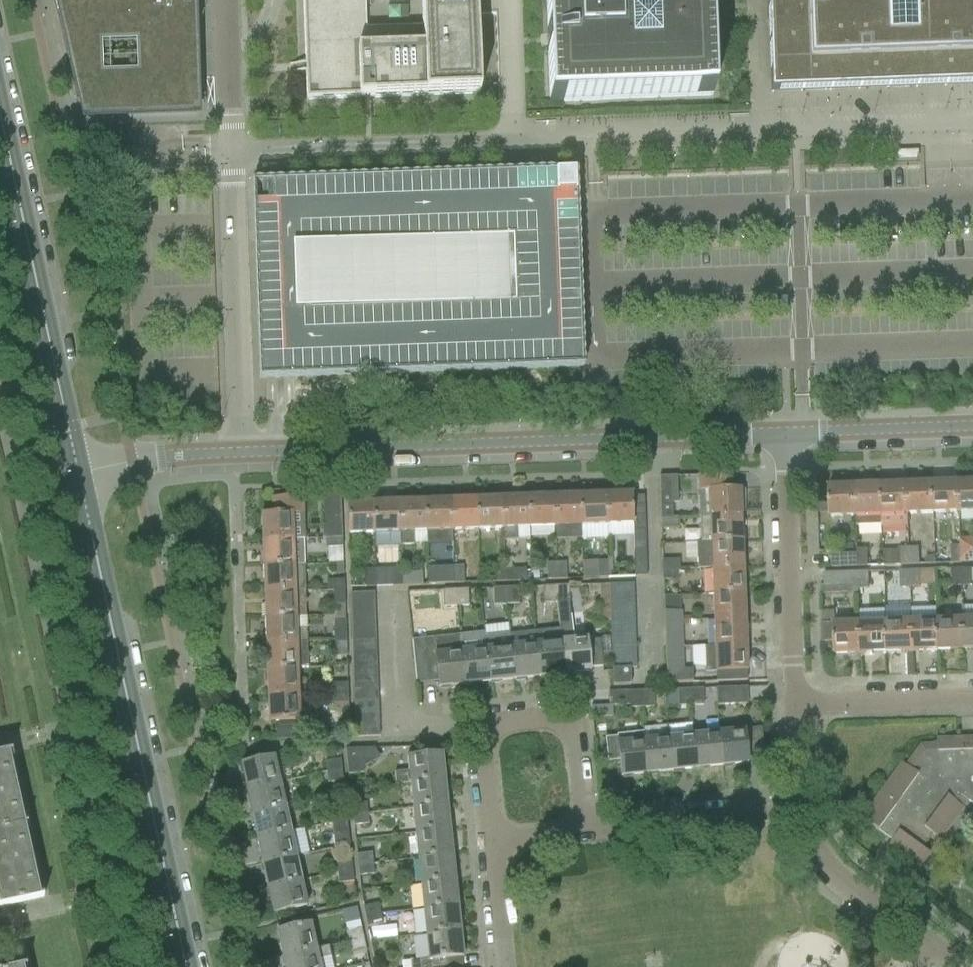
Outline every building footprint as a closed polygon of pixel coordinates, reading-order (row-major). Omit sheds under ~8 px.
[(80,108),(198,104),(197,80),(199,80),(196,0),(53,0),(76,99),(78,98),(80,108)] [(306,100),(479,94),(476,0),(418,0),(419,26),(364,28),(364,0),(303,0),(306,100)] [(549,102),(712,96),(709,0),(546,0),(549,102)] [(767,21),(769,94),(972,87),(972,0),(766,0),(767,21)] [(554,173),(555,194),(575,193),(574,172),(554,173)] [(541,173),(253,184),(260,382),(271,382),(582,371),(575,193),(555,194),(554,173),(541,173)] [(741,516),(740,503),(744,503),(744,490),(739,490),(728,490),(727,475),(698,476),(699,492),(709,491),(710,517),(741,516)] [(881,479),(881,485),(883,526),(883,528),(908,528),(908,515),(907,484),(896,485),(896,479),(881,479)] [(958,483),(960,513),(972,513),(972,482),(958,483)] [(933,483),(907,484),(908,515),(934,514),(933,483)] [(958,483),(933,483),(934,514),(960,513),(958,483)] [(857,527),(883,526),(881,485),(856,486),(857,517),(857,527)] [(830,518),(857,517),(856,486),(829,487),(830,518)] [(672,492),(659,493),(660,519),(673,518),(672,492)] [(632,494),(605,495),(606,525),(633,525),(633,535),(634,552),(635,577),(646,577),(643,497),(632,497),(632,494)] [(581,526),(606,525),(605,495),(579,496),(581,526)] [(579,496),(554,497),(555,527),(581,526),(579,496)] [(261,514),(262,541),(292,539),(291,514),(301,514),(301,497),(272,498),(273,514),(261,514)] [(517,529),(529,528),(528,497),(502,498),(503,529),(504,540),(517,539),(517,529)] [(529,528),(555,527),(554,497),(528,497),(529,528)] [(477,530),(503,529),(502,498),(476,499),(477,530)] [(340,499),(321,500),(322,525),(323,538),(325,538),(342,538),(341,524),(340,499)] [(452,531),(477,530),(476,499),(451,500),(452,531)] [(426,532),(452,531),(451,500),(425,501),(426,532)] [(412,532),(426,532),(425,501),(399,502),(400,533),(401,546),(413,545),(412,543),(412,532)] [(399,502),(373,503),(374,534),(375,548),(401,547),(401,546),(400,533),(400,532),(399,502)] [(348,535),(374,534),(373,503),(347,504),(348,535)] [(710,517),(699,517),(700,525),(703,528),(700,531),(700,543),(703,543),(742,542),(741,516),(710,517)] [(673,518),(660,519),(661,528),(678,528),(677,518),(673,518)] [(606,525),(581,526),(581,539),(607,538),(607,536),(606,525)] [(633,525),(606,525),(607,536),(633,535),(633,525)] [(581,526),(555,527),(555,540),(581,539),(581,526)] [(517,529),(517,539),(529,539),(529,528),(517,529)] [(452,531),(426,532),(426,542),(452,541),(452,531)] [(412,543),(426,542),(426,532),(412,532),(412,543)] [(342,538),(325,538),(325,548),(342,547),(342,538)] [(262,541),(263,566),(293,565),(292,539),(262,541)] [(971,540),(971,546),(961,546),(961,564),(972,563),(972,539),(971,540)] [(700,543),(696,544),(697,569),(712,569),(743,568),(742,542),(703,543),(700,543)] [(961,546),(950,546),(951,564),(961,564),(961,546)] [(342,547),(325,548),(326,563),(343,562),(342,547)] [(919,547),(909,548),(910,565),(920,565),(919,547)] [(910,565),(909,548),(899,548),(900,566),(910,565)] [(867,551),(857,551),(857,556),(858,566),(868,566),(867,551)] [(857,556),(831,556),(832,567),(858,566),(857,556)] [(663,560),(663,571),(680,570),(679,560),(663,560)] [(607,561),(597,562),(598,579),(608,578),(607,561)] [(598,579),(597,562),(581,562),(582,579),(598,579)] [(556,563),(547,564),(547,580),(557,580),(556,563)] [(565,563),(556,563),(557,580),(566,580),(565,563)] [(263,566),(264,592),(294,591),(293,565),(263,566)] [(505,565),(495,566),(496,582),(505,581),(505,570),(505,565)] [(463,566),(453,567),(454,583),(463,583),(463,566)] [(443,567),(428,567),(428,584),(444,584),(454,583),(453,567),(443,567)] [(712,569),(713,595),(744,593),(743,568),(712,569)] [(401,569),(392,570),(392,586),(402,585),(402,573),(401,569)] [(516,570),(505,570),(505,581),(516,581),(525,581),(525,569),(516,570)] [(961,569),(951,569),(952,586),(961,585),(961,569)] [(962,569),(961,569),(961,585),(971,585),(970,569),(962,569)] [(375,570),(365,571),(366,587),(375,586),(375,570)] [(375,570),(375,586),(392,586),(392,570),(375,570)] [(679,570),(662,571),(663,580),(679,580),(679,570)] [(909,571),(899,571),(900,588),(910,587),(909,571)] [(910,571),(909,571),(910,587),(920,587),(919,571),(910,571)] [(421,572),(402,573),(402,585),(422,585),(421,572)] [(868,572),(858,573),(859,590),(868,589),(868,572)] [(824,586),(821,586),(821,587),(821,595),(859,593),(859,590),(858,573),(824,574),(824,575),(824,586)] [(327,581),(327,590),(333,590),(344,589),(344,580),(327,581)] [(609,586),(609,598),(634,597),(634,585),(609,586)] [(556,603),(556,587),(543,588),(543,604),(556,603)] [(568,587),(556,587),(556,603),(569,603),(568,587)] [(518,588),(505,589),(506,605),(518,604),(518,588)] [(344,589),(333,590),(333,605),(345,604),(344,589)] [(506,605),(505,589),(492,589),(493,605),(506,605)] [(455,607),(454,590),(442,591),(443,607),(455,607)] [(468,590),(454,590),(455,607),(468,606),(468,590)] [(264,592),(265,618),(305,616),(304,591),(294,591),(264,592)] [(350,594),(350,606),(374,605),(373,593),(350,594)] [(713,595),(714,620),(745,619),(744,593),(713,595)] [(609,598),(610,610),(634,609),(634,597),(609,598)] [(569,603),(556,603),(559,629),(560,641),(564,675),(590,672),(590,669),(588,652),(587,642),(586,638),(573,640),(569,603)] [(350,606),(351,618),(374,617),(374,605),(350,606)] [(963,607),(963,620),(964,651),(972,650),(972,607),(963,607)] [(610,610),(610,622),(635,621),(634,609),(610,610)] [(681,612),(664,613),(664,622),(682,622),(681,612)] [(265,618),(266,644),(306,642),(305,616),(265,618)] [(351,618),(351,630),(375,629),(374,617),(351,618)] [(714,620),(715,646),(746,645),(745,619),(714,620)] [(345,620),(333,620),(334,643),(346,643),(345,620)] [(963,620),(938,621),(939,651),(964,651),(963,620)] [(610,622),(611,634),(635,633),(635,621),(610,622)] [(912,621),(886,622),(887,653),(913,652),(912,621)] [(938,621),(912,621),(913,652),(939,651),(938,621)] [(682,622),(664,622),(664,632),(682,631),(682,622)] [(886,622),(860,623),(861,654),(887,653),(886,622)] [(861,654),(860,623),(823,625),(823,644),(834,643),(835,655),(861,654)] [(351,630),(351,642),(375,641),(375,629),(351,630)] [(559,629),(534,631),(535,644),(539,678),(564,675),(560,641),(559,629)] [(534,631),(509,634),(514,681),(539,678),(535,644),(534,631)] [(458,636),(458,637),(460,652),(463,686),(489,683),(484,637),(483,633),(458,636)] [(611,634),(611,646),(636,645),(635,633),(611,634)] [(509,634),(484,637),(489,683),(514,681),(509,634)] [(416,684),(437,682),(438,689),(463,686),(460,652),(458,637),(432,639),(412,642),(416,684)] [(351,642),(352,654),(376,653),(375,641),(351,642)] [(266,644),(266,670),(297,668),(307,668),(306,642),(266,644)] [(346,643),(334,643),(334,657),(346,657),(346,643)] [(611,646),(612,658),(636,657),(636,645),(611,646)] [(715,646),(704,647),(705,673),(716,673),(718,673),(723,673),(723,682),(747,681),(747,672),(746,645),(715,646)] [(680,648),(665,648),(666,684),(693,684),(693,683),(692,671),(680,671),(680,648)] [(352,654),(352,666),(376,665),(376,653),(352,654)] [(612,658),(612,670),(629,670),(637,669),(636,657),(612,658)] [(352,666),(353,678),(376,677),(376,665),(352,666)] [(266,670),(267,695),(298,694),(297,668),(266,670)] [(629,670),(612,670),(613,687),(630,686),(629,670)] [(353,678),(353,690),(377,689),(376,677),(353,678)] [(330,683),(331,693),(347,692),(347,683),(330,683)] [(353,690),(354,702),(377,701),(377,689),(353,690)] [(747,689),(717,690),(717,707),(748,706),(747,689)] [(689,707),(689,690),(677,691),(678,707),(689,707)] [(702,690),(689,690),(689,707),(703,707),(702,690)] [(652,691),(640,692),(640,708),(653,708),(652,691)] [(347,692),(331,693),(331,704),(348,703),(347,692)] [(640,708),(640,692),(607,692),(607,707),(627,706),(627,709),(640,708)] [(298,694),(267,695),(268,722),(274,722),(295,721),(299,721),(298,694)] [(354,702),(354,714),(378,713),(377,701),(354,702)] [(354,714),(355,726),(378,725),(378,713),(354,714)] [(295,721),(274,722),(274,740),(295,739),(295,721)] [(378,725),(355,726),(355,738),(379,737),(378,725)] [(691,725),(666,727),(667,739),(670,773),(695,770),(692,737),(691,725)] [(641,730),(642,742),(645,775),(670,773),(667,739),(666,727),(641,730)] [(741,732),(717,734),(720,768),(746,765),(746,760),(762,758),(760,729),(741,731),(741,732)] [(617,738),(604,739),(606,763),(618,762),(619,778),(645,775),(642,742),(641,733),(617,736),(617,738)] [(717,734),(692,737),(695,770),(720,768),(717,734)] [(918,873),(930,856),(922,851),(933,836),(941,842),(964,810),(955,803),(960,796),(972,806),(972,745),(969,745),(969,739),(937,740),(937,747),(921,747),(906,768),(901,764),(861,820),(892,842),(886,850),(918,873)] [(373,749),(345,751),(347,774),(363,773),(362,767),(378,759),(373,749)] [(23,827),(23,826),(20,827),(5,756),(12,754),(11,753),(0,755),(0,832),(23,827)] [(396,786),(409,784),(443,781),(440,755),(406,758),(408,772),(395,773),(396,786)] [(240,765),(246,790),(279,782),(274,757),(240,765)] [(325,762),(326,772),(341,771),(340,760),(325,762)] [(341,771),(326,772),(327,783),(343,781),(341,771)] [(409,784),(412,809),(446,806),(443,781),(409,784)] [(246,790),(251,814),(285,807),(279,782),(246,790)] [(366,803),(351,805),(352,816),(367,814),(366,803)] [(412,809),(414,835),(449,831),(446,806),(412,809)] [(251,814),(257,839),(290,832),(285,807),(251,814)] [(346,811),(330,813),(331,822),(347,821),(346,811)] [(367,814),(352,816),(353,826),(368,824),(367,814)] [(347,821),(331,822),(334,848),(349,846),(347,821)] [(0,832),(0,908),(43,898),(43,897),(36,898),(21,829),(23,828),(23,827),(0,832)] [(414,835),(417,860),(451,856),(449,831),(414,835)] [(257,839),(262,864),(296,856),(290,832),(257,839)] [(371,854),(356,855),(357,866),(372,865),(371,854)] [(262,864),(268,888),(301,881),(296,856),(262,864)] [(417,860),(420,885),(454,881),(451,856),(417,860)] [(351,861),(336,863),(337,873),(352,872),(351,861)] [(372,865),(357,866),(358,876),(373,875),(372,865)] [(352,872),(337,873),(338,884),(353,882),(352,872)] [(301,881),(268,888),(273,913),(307,906),(301,881)] [(420,885),(423,910),(457,906),(454,881),(420,885)] [(377,904),(363,907),(365,918),(380,914),(377,904)] [(423,910),(425,935),(459,932),(457,906),(423,910)] [(380,914),(365,918),(367,928),(382,925),(380,914)] [(277,931),(283,956),(317,949),(316,948),(311,924),(277,931)] [(361,928),(346,932),(348,942),(363,939),(361,928)] [(402,962),(402,963),(402,966),(460,966),(459,958),(462,957),(459,932),(425,935),(428,960),(411,961),(402,962)] [(363,939),(348,942),(350,953),(366,950),(363,939)] [(285,966),(321,966),(319,959),(331,956),(329,945),(316,948),(317,949),(283,956),(285,966)]
